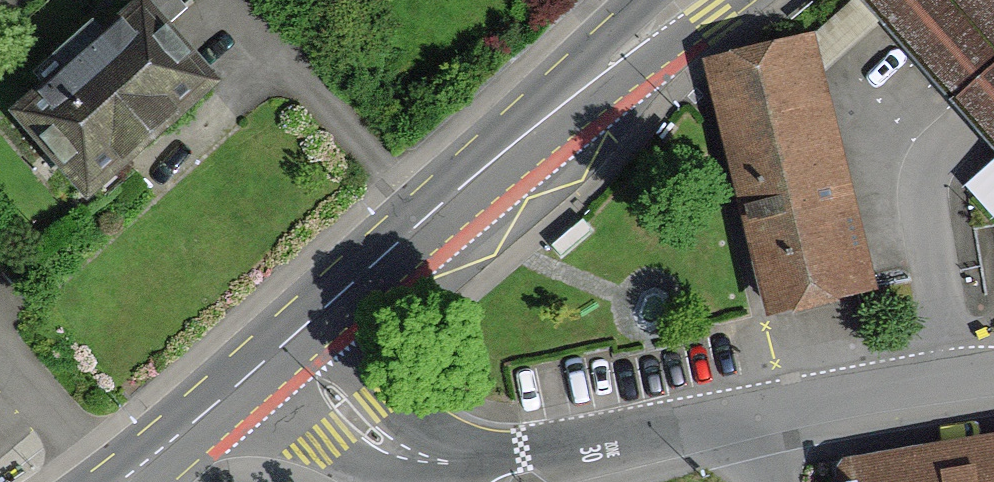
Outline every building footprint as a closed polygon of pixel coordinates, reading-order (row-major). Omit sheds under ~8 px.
[(993,147),(993,0),(867,0),(993,147)] [(141,11),(2,126),(72,211),(211,96),(141,11)] [(876,299),(814,39),(705,64),(767,325),(876,299)] [(837,470),(839,481),(993,481),(993,439),(837,470)]
